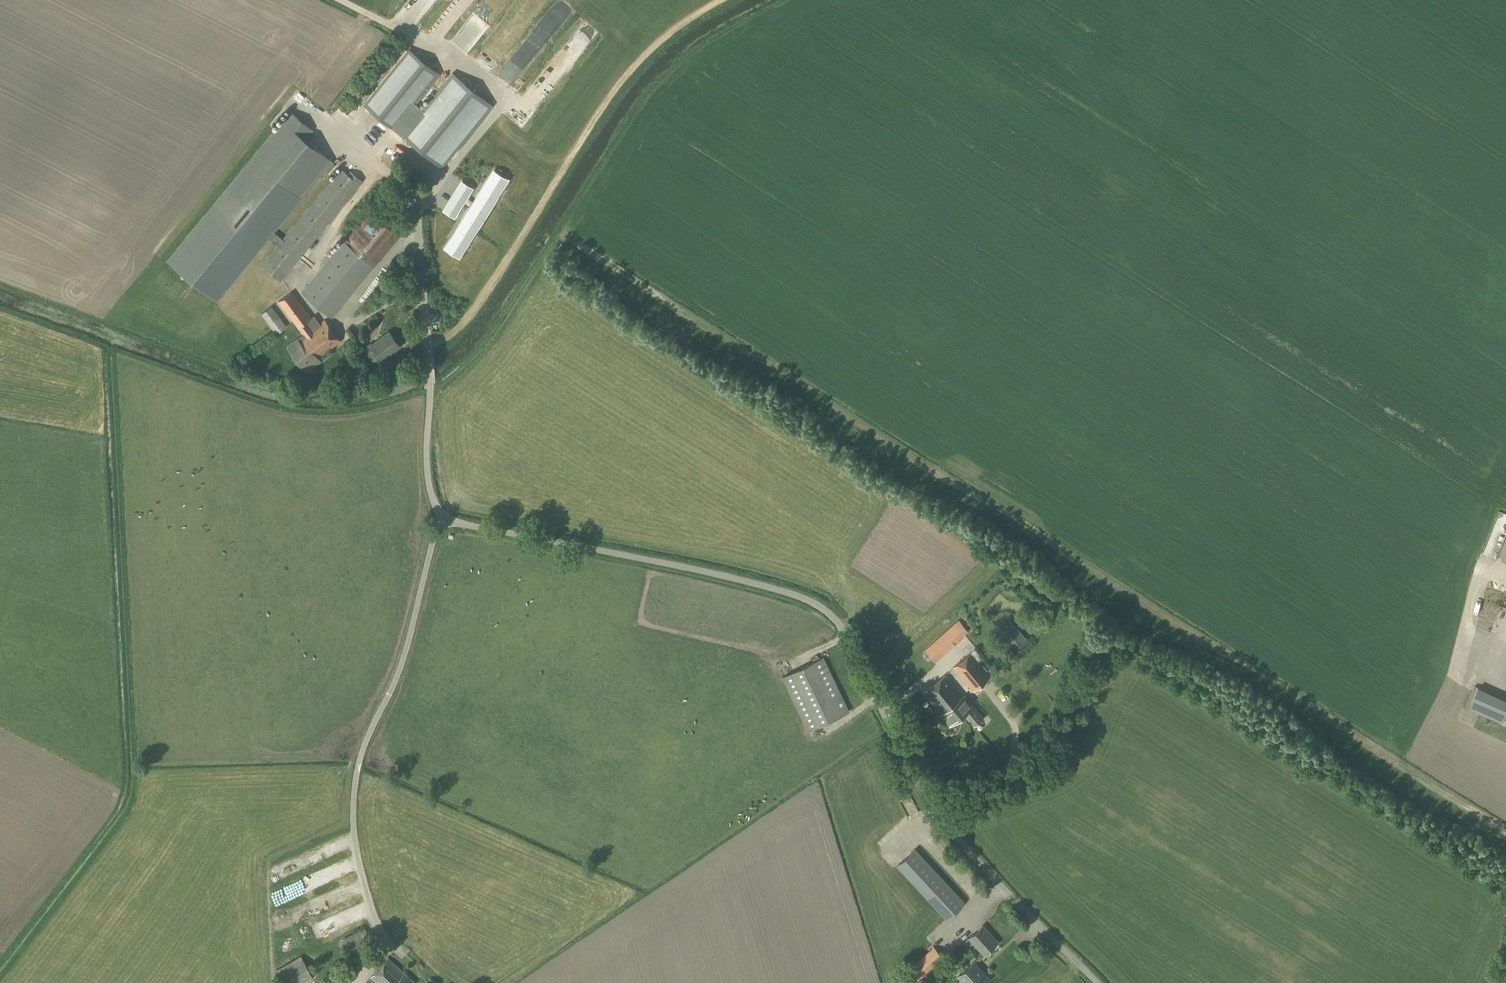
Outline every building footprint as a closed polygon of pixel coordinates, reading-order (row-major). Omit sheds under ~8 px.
[(576,42),(587,48),(592,38),(581,32),(576,42)] [(423,109),(415,103),(439,74),(409,50),(365,105),(395,129),(405,116),(411,120),(401,134),(442,167),(492,105),(453,73),(423,109)] [(282,240),(273,233),(332,161),(305,139),(313,129),(291,111),(168,261),(217,301),(269,237),(278,245),(262,265),(281,280),(309,245),(311,247),(313,244),(311,243),(360,184),(341,168),(282,240)] [(501,187),(502,186),(506,178),(496,171),(490,180),(501,187)] [(457,189),(449,201),(458,206),(466,195),(457,189)] [(482,189),(457,228),(470,236),(472,232),(494,197),(482,189)] [(373,265),(399,234),(371,211),(348,239),(346,238),(344,240),(301,292),(331,317),(373,265)] [(452,240),(447,249),(458,255),(463,248),(463,247),(452,240)] [(312,329),(306,321),(311,318),(292,291),(279,301),(304,334),(288,346),(307,371),(321,361),(318,358),(341,341),(325,320),(312,329)] [(277,333),(286,326),(272,306),(262,313),(277,333)] [(394,350),(400,346),(389,331),(371,345),(370,343),(364,348),(371,357),(377,352),(382,360),(383,359),(387,365),(399,356),(394,350)] [(1016,653),(1029,642),(1014,624),(1010,619),(997,630),(1001,635),(1016,653)] [(933,660),(967,630),(959,621),(925,651),(933,660)] [(973,691),(991,676),(978,661),(983,657),(976,648),(971,652),(953,667),(973,691)] [(807,731),(818,726),(849,711),(823,657),(782,677),(807,731)] [(1499,663),(1494,677),(1505,682),(1505,666),(1499,663)] [(963,713),(964,713),(974,725),(983,717),(964,695),(962,697),(944,675),(934,684),(952,705),(956,702),(964,712),(963,713)] [(956,702),(952,705),(934,684),(924,692),(943,714),(941,715),(949,725),(964,713),(963,713),(964,712),(956,702)] [(1505,714),(1505,699),(1478,687),(1469,708),(1502,723),(1505,714)] [(905,803),(909,808),(917,802),(913,797),(905,803)] [(947,919),(964,903),(915,849),(897,865),(947,919)] [(302,855),(280,866),(287,880),(310,869),(302,855)] [(984,954),(998,942),(982,925),(969,938),(984,954)] [(917,982),(943,957),(934,947),(908,971),(917,982)] [(415,982),(388,958),(371,977),(378,982),(414,982),(415,982)] [(990,978),(974,961),(958,976),(965,982),(985,982),(990,978)] [(288,982),(311,982),(319,979),(313,969),(288,982)]
